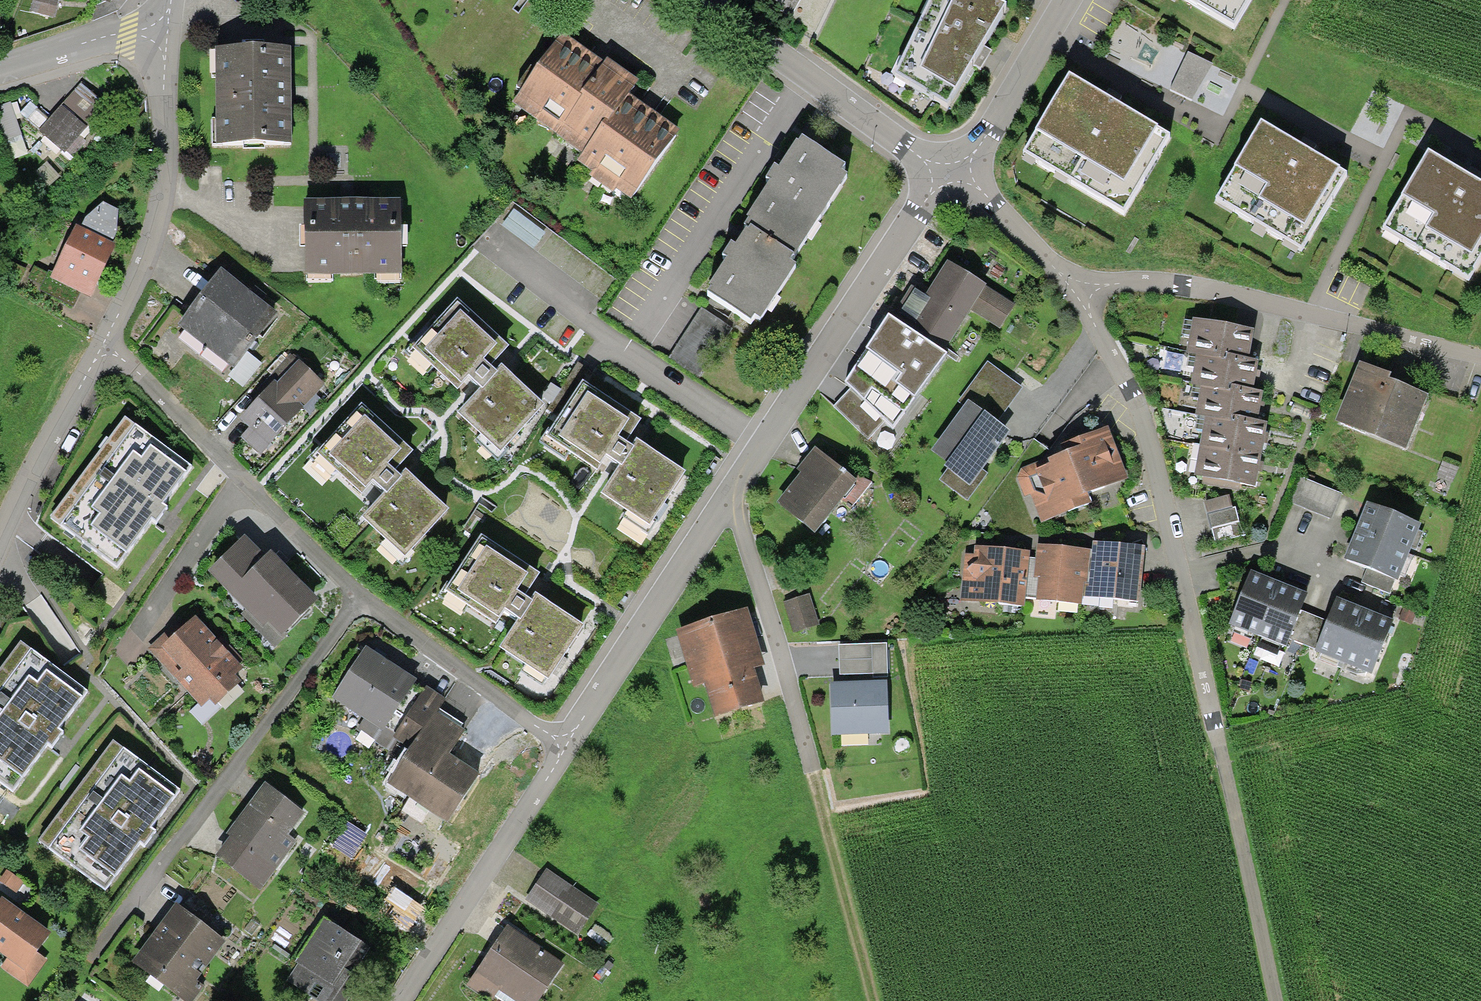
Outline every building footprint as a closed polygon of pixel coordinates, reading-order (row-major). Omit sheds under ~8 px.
[(989,0),(932,0),(895,75),(947,105),(1006,8),(989,0)] [(1230,32),(1249,0),(1175,0),(1230,32)] [(599,66),(559,38),(510,108),(568,149),(622,72),(603,59),(599,66)] [(288,52),(211,52),(211,149),(287,149),(288,52)] [(1212,64),(1188,52),(1170,89),(1194,101),(1212,64)] [(639,85),(622,72),(568,149),(580,157),(574,166),(628,204),(678,134),(629,99),(639,85)] [(1167,137),(1070,78),(1024,154),(1121,213),(1167,137)] [(103,107),(84,90),(44,136),(63,153),(103,107)] [(0,107),(0,144),(22,136),(13,109),(10,111),(8,104),(0,107)] [(1306,151),(1259,124),(1214,202),(1301,252),(1346,174),(1306,151)] [(742,228),(746,231),(733,251),(708,289),(711,290),(707,296),(750,324),(755,317),(760,321),(795,269),(790,265),(848,178),(842,174),(847,167),(802,137),(798,143),(797,142),(775,175),(744,221),(746,222),(742,228)] [(1424,150),(1377,233),(1468,284),(1480,260),(1480,182),(1474,178),(1424,150)] [(402,201),(302,200),(301,278),(401,279),(402,201)] [(78,228),(73,225),(49,274),(44,271),(34,293),(69,310),(76,295),(88,300),(114,246),(107,242),(113,229),(113,211),(99,204),(83,218),(78,228)] [(534,243),(543,223),(516,210),(507,230),(534,243)] [(893,318),(943,354),(971,311),(1000,330),(1015,305),(986,286),(988,284),(949,259),(934,282),(925,295),(912,288),(893,318)] [(177,326),(206,348),(249,293),(220,271),(177,326)] [(277,314),(249,293),(206,348),(233,369),(228,377),(244,388),(263,365),(248,353),(277,314)] [(514,350),(454,301),(407,357),(455,396),(467,382),(478,392),(497,370),(514,350)] [(701,309),(669,359),(698,378),(731,328),(701,309)] [(894,382),(915,397),(946,356),(943,354),(893,318),(889,315),(884,322),(866,348),(900,372),(894,382)] [(1262,427),(1256,426),(1258,408),(1260,397),(1250,395),(1253,377),(1255,365),(1247,364),(1249,354),(1252,333),(1188,324),(1186,338),(1197,339),(1192,370),(1200,371),(1196,402),(1201,402),(1193,462),(1207,464),(1204,480),(1254,487),(1256,475),(1261,439),(1262,427)] [(900,372),(866,348),(845,380),(851,387),(834,407),(866,439),(884,421),(893,429),(915,397),(894,382),(900,372)] [(324,385),(297,361),(275,385),(273,382),(239,420),(247,428),(239,437),(260,456),(324,385)] [(542,407),(497,370),(478,392),(456,419),(479,437),(474,443),(497,462),(542,407)] [(1392,382),(1361,370),(1341,421),(1405,445),(1423,401),(1390,388),(1392,382)] [(1009,404),(973,376),(955,399),(961,404),(923,451),(937,462),(932,467),(942,475),(934,484),(964,507),(986,479),(978,473),(1007,436),(993,425),(1009,404)] [(645,424),(582,384),(544,441),(596,475),(605,462),(616,469),(633,442),(645,424)] [(416,454),(357,405),(310,461),(358,500),(369,486),(381,496),(400,474),(416,454)] [(190,469),(124,419),(49,518),(117,568),(150,523),(155,527),(159,521),(168,510),(162,506),(190,469)] [(1101,429),(1055,446),(1058,455),(1074,499),(1120,482),(1101,429)] [(686,476),(633,442),(616,469),(598,496),(624,513),(618,521),(645,539),(686,476)] [(854,483),(813,450),(795,472),(799,476),(778,503),(815,532),(854,483)] [(1074,499),(1058,455),(1015,471),(1034,525),(1078,509),(1074,499)] [(445,511),(400,474),(381,496),(359,523),(381,541),(376,547),(400,566),(445,511)] [(1302,478),(1292,503),(1329,519),(1339,494),(1302,478)] [(1235,503),(1208,510),(1216,543),(1243,536),(1235,503)] [(1369,507),(1363,521),(1355,542),(1346,562),(1370,572),(1396,582),(1419,527),(1369,507)] [(502,615),(516,624),(528,606),(523,602),(540,578),(481,538),(442,595),(492,629),(502,615)] [(263,559),(243,539),(207,575),(242,611),(237,616),(272,651),(318,606),(268,555),(263,559)] [(1083,554),(1079,597),(1112,600),(1111,610),(1131,612),(1136,551),(1084,547),(1083,554)] [(1020,561),(1020,554),(973,550),(972,562),(959,561),(956,603),(996,607),(996,615),(1015,616),(1016,600),(1020,561)] [(1079,597),(1083,554),(1031,550),(1030,562),(1027,601),(1056,603),(1055,611),(1078,613),(1079,597)] [(1030,562),(1020,561),(1016,600),(1027,601),(1030,562)] [(1391,595),(1396,582),(1370,572),(1365,584),(1391,595)] [(1286,647),(1306,596),(1292,591),(1270,582),(1250,574),(1230,625),(1286,647)] [(809,596),(782,605),(792,635),(819,626),(809,596)] [(528,606),(516,624),(497,652),(544,684),(581,629),(534,597),(528,606)] [(1372,674),(1392,626),(1379,620),(1355,610),(1336,602),(1316,651),(1372,674)] [(747,612),(673,634),(690,691),(703,687),(713,721),(763,706),(753,671),(763,668),(747,612)] [(242,670),(194,618),(171,640),(163,632),(145,649),(199,707),(208,699),(218,710),(243,687),(234,678),(242,670)] [(21,641),(0,669),(0,787),(13,796),(48,749),(52,751),(64,735),(60,732),(90,693),(21,641)] [(840,675),(873,674),(873,678),(887,678),(886,645),(839,647),(840,675)] [(352,733),(385,753),(420,695),(410,688),(414,682),(360,650),(329,701),(360,720),(352,733)] [(888,734),(887,684),(830,685),(831,736),(888,734)] [(381,788),(447,828),(478,777),(448,759),(462,735),(435,719),(445,703),(423,689),(420,695),(385,753),(368,780),(381,788)] [(180,790),(113,741),(38,844),(106,893),(139,847),(145,851),(157,834),(151,830),(180,790)] [(302,817),(262,786),(222,836),(228,841),(214,859),(260,896),(300,847),(287,836),(302,817)] [(0,876),(0,959),(2,961),(0,964),(0,971),(25,990),(46,963),(36,956),(50,938),(16,912),(31,893),(3,872),(0,876)] [(596,908),(545,874),(525,903),(576,937),(596,908)] [(176,907),(130,964),(177,1000),(198,1000),(209,986),(198,977),(223,945),(176,907)] [(322,919),(293,964),(297,967),(286,985),(311,1000),(346,1000),(352,992),(360,980),(353,975),(370,949),(322,919)] [(465,989),(484,1000),(489,1000),(495,992),(509,1000),(538,1000),(561,966),(504,930),(465,989)]
